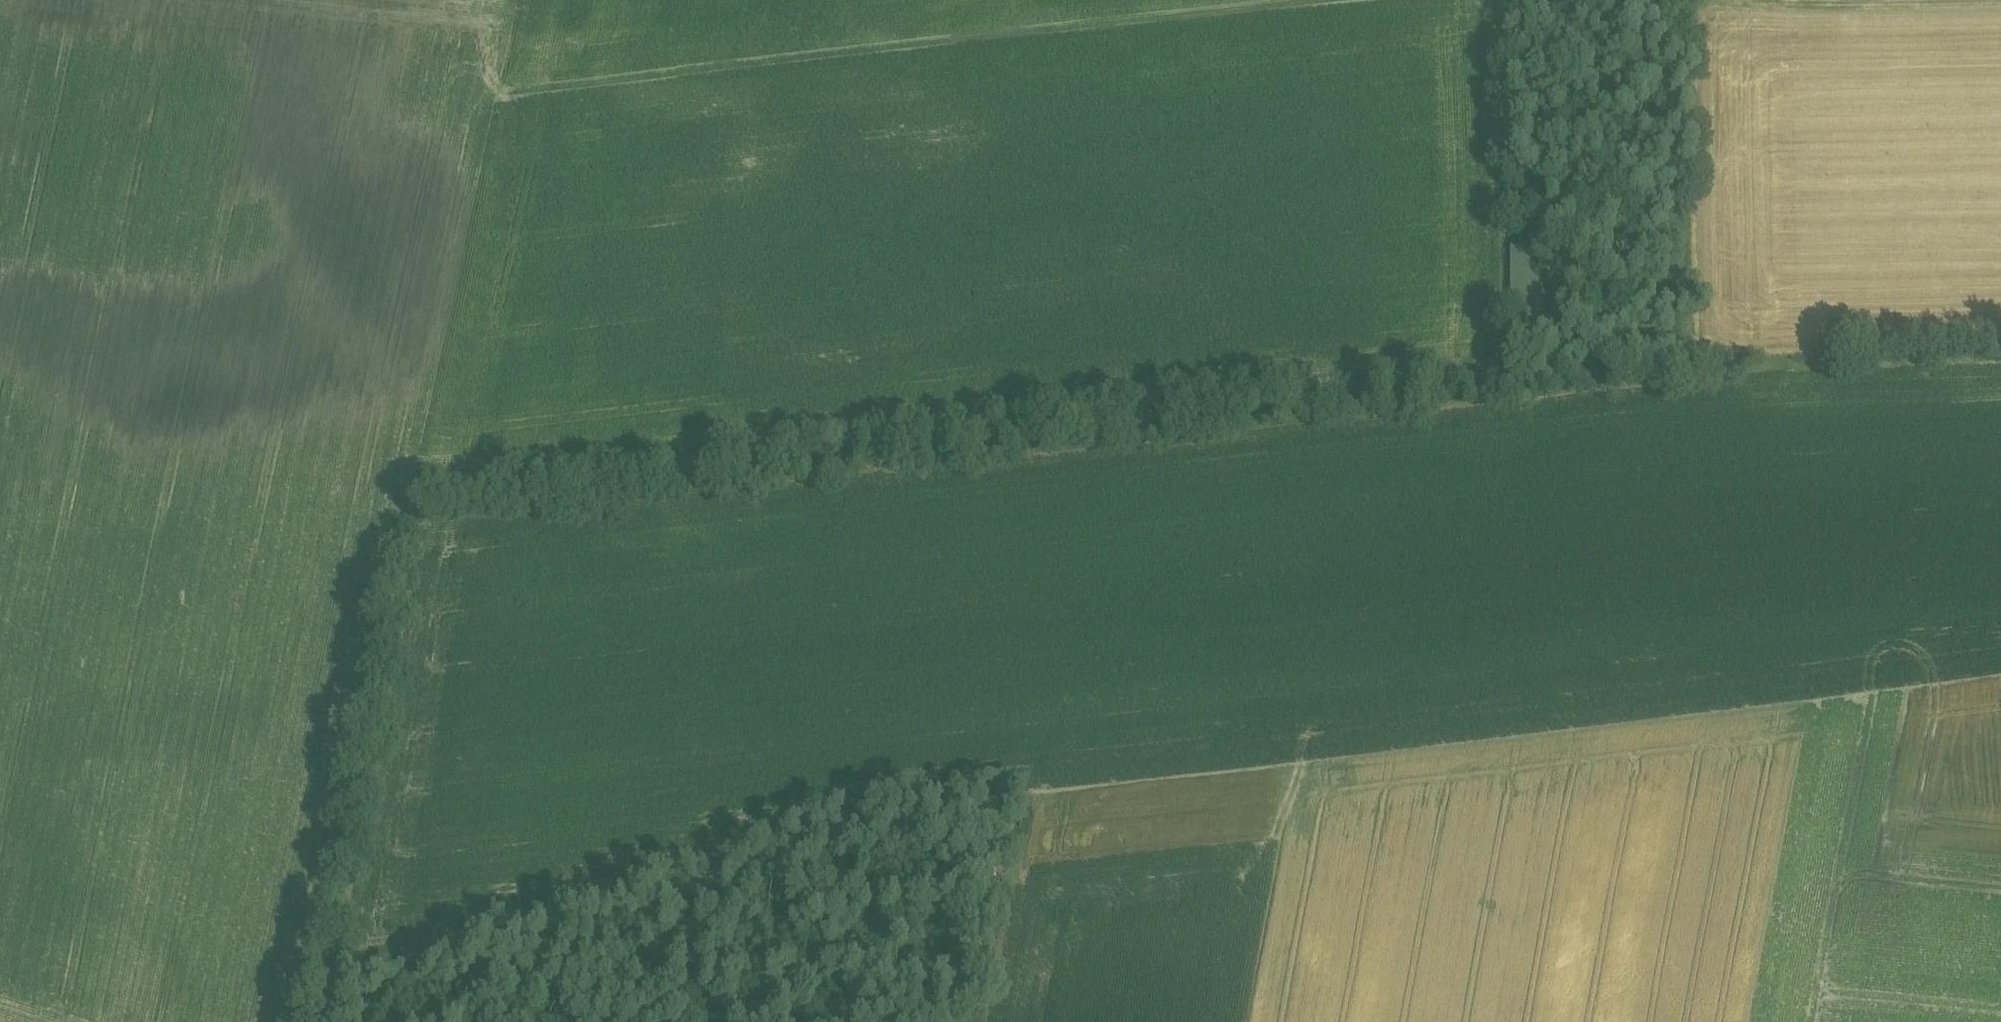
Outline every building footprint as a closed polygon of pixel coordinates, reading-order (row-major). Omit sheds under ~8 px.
[(1515,246),(1515,309),(1545,309),(1545,247),(1515,246)]
